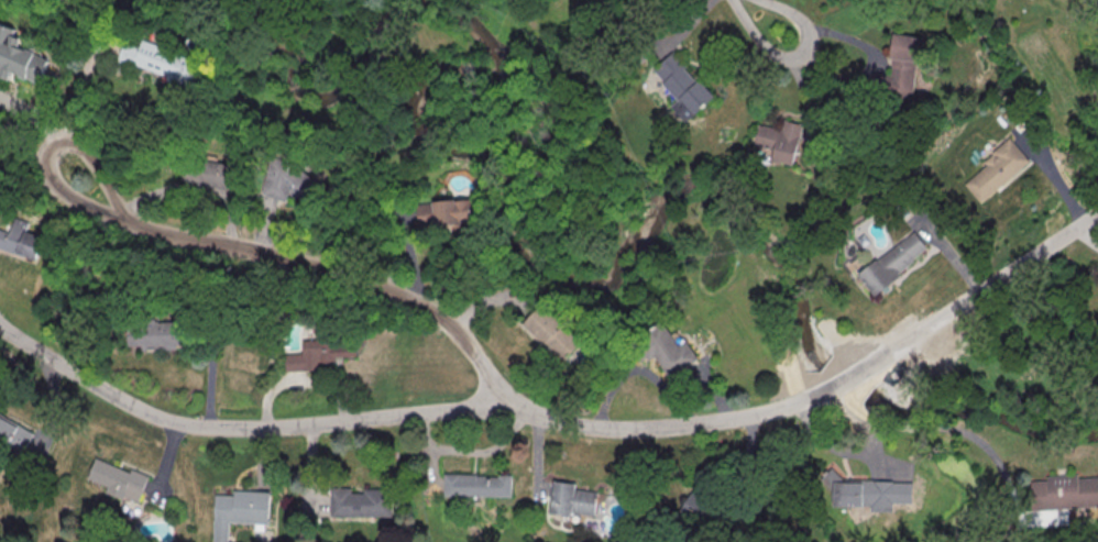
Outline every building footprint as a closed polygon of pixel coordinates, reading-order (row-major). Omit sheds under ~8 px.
[(48,57),(17,47),(20,38),(12,35),(15,28),(0,23),(0,79),(4,80),(6,72),(39,84),(48,57)] [(922,37),(893,33),(888,74),(880,73),(877,94),(914,99),(922,37)] [(124,38),(118,63),(194,82),(200,56),(124,38)] [(713,96),(671,52),(651,71),(678,98),(670,106),(685,122),(713,96)] [(755,145),(774,149),(772,160),(793,164),(801,123),(782,119),(780,128),(759,124),(755,145)] [(1029,162),(1012,140),(961,179),(978,202),(1029,162)] [(235,164),(179,157),(176,181),(231,189),(235,164)] [(419,227),(477,224),(476,199),(417,202),(419,227)] [(42,235),(25,231),(27,221),(13,218),(10,231),(0,229),(0,249),(37,257),(42,235)] [(857,273),(872,293),(928,251),(913,231),(857,273)] [(583,340),(545,303),(526,323),(565,360),(583,340)] [(656,356),(671,378),(700,358),(687,340),(680,345),(664,321),(639,337),(653,358),(656,356)] [(185,348),(185,322),(133,323),(134,349),(185,348)] [(23,454),(34,432),(0,415),(0,443),(23,454)] [(130,471),(95,458),(87,478),(107,486),(105,490),(137,503),(148,475),(131,468),(130,471)] [(514,495),(514,474),(445,475),(446,496),(514,495)] [(1047,477),(1047,480),(1026,481),(1029,527),(1048,526),(1048,509),(1097,506),(1097,475),(1047,477)] [(601,491),(578,488),(578,483),(556,480),(552,511),(598,517),(601,491)] [(330,487),(330,515),(393,516),(394,488),(364,488),(364,492),(352,492),(352,488),(330,487)] [(228,522),(269,524),(270,492),(233,490),(233,495),(215,494),(213,541),(227,541),(228,522)] [(682,508),(696,520),(710,505),(696,492),(682,508)]
